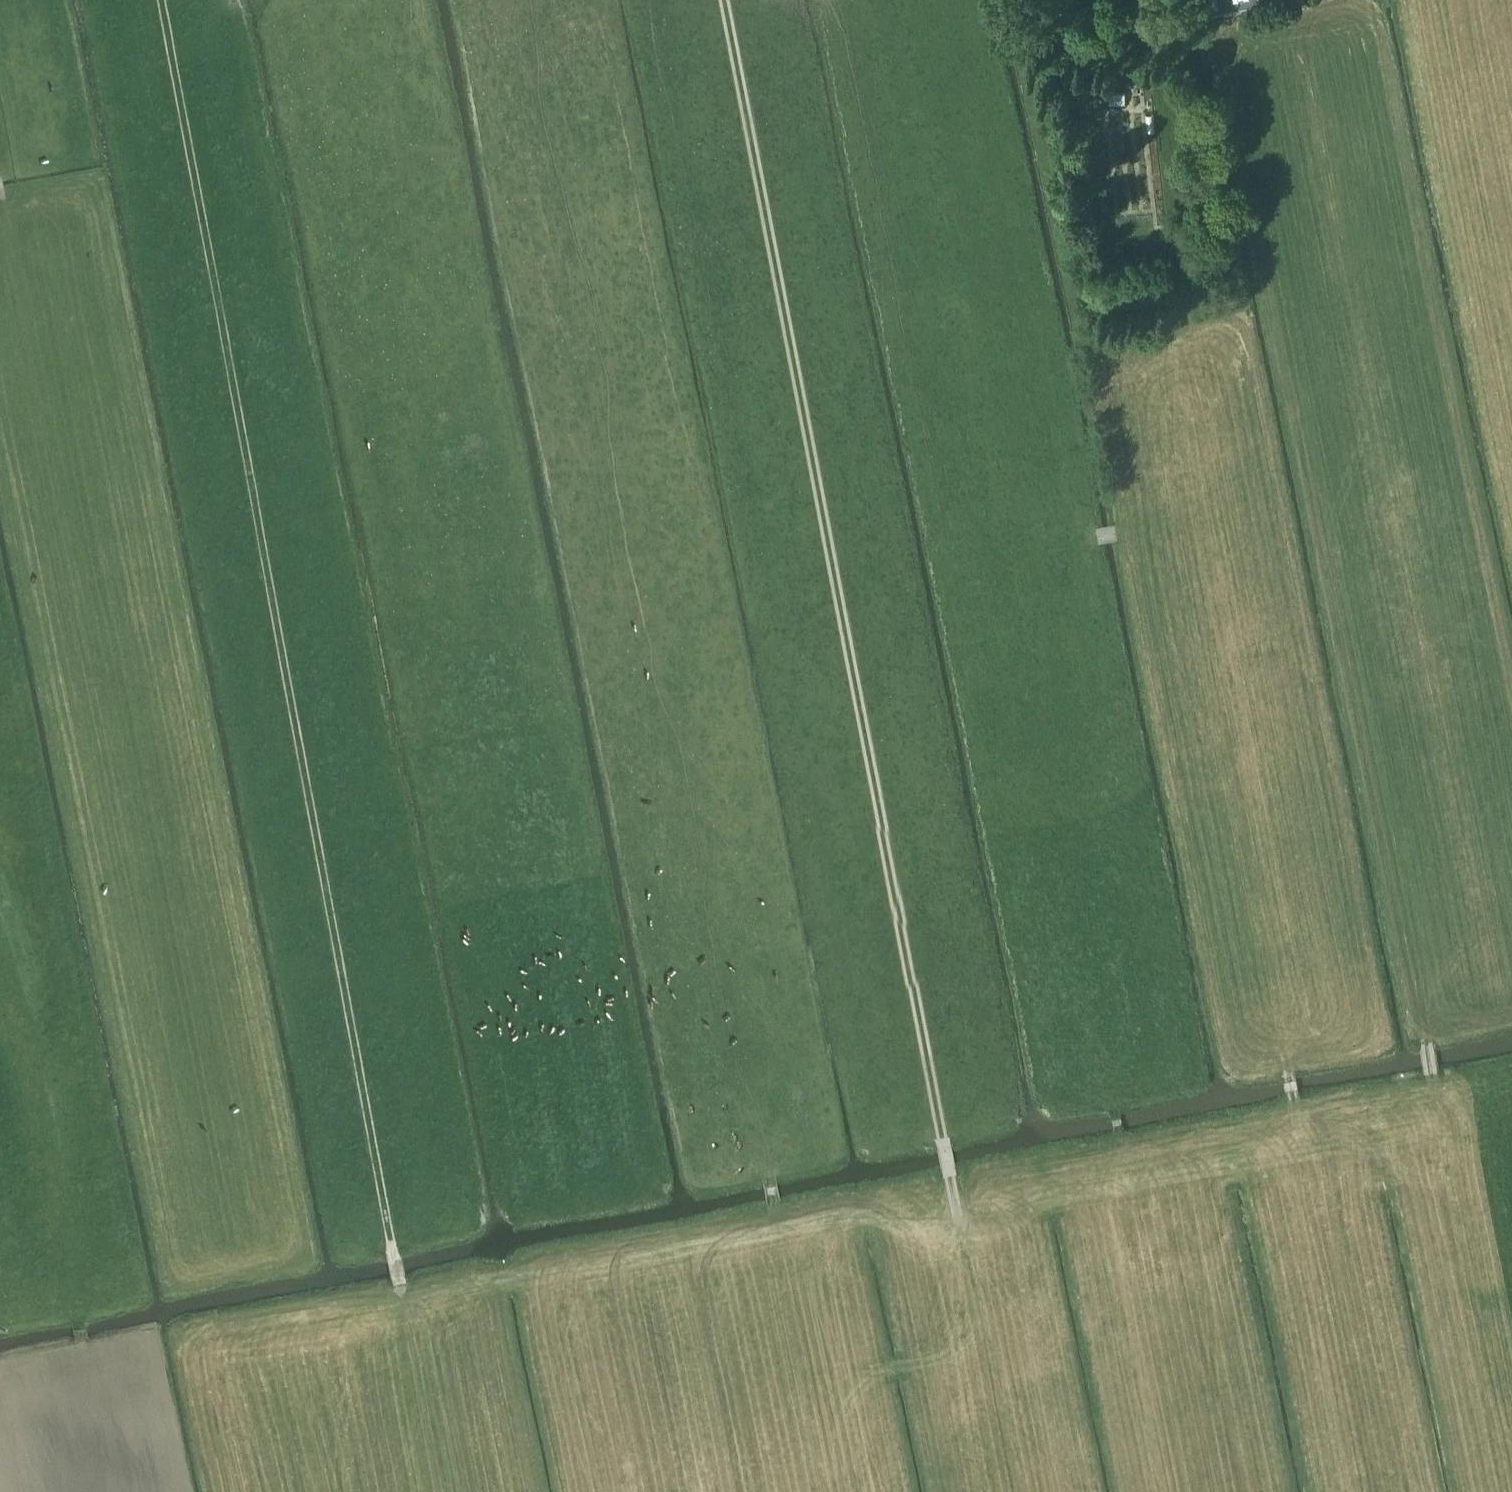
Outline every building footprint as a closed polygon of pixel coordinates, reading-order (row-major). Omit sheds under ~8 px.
[(1201,12),(1259,0),(1199,0),(1201,12)]
